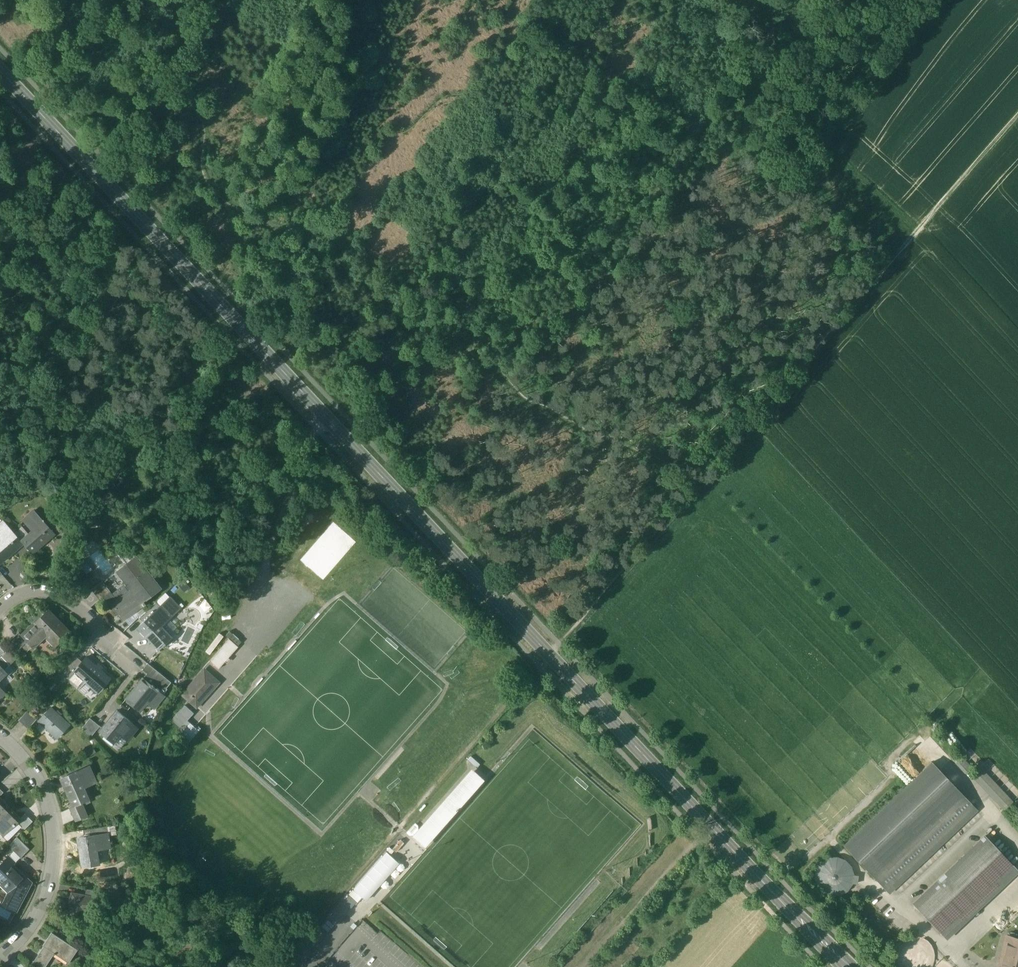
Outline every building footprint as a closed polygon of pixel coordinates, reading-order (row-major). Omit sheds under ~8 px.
[(44,521),(34,510),(25,518),(35,529),(21,541),(22,542),(32,553),(32,554),(46,541),(45,540),(54,532),(52,530),(44,521)] [(56,526),(48,517),(44,521),(52,530),(56,526)] [(3,521),(0,523),(0,535),(3,538),(0,541),(0,563),(1,564),(15,551),(14,550),(22,542),(21,541),(3,521)] [(118,542),(111,547),(124,563),(125,562),(118,554),(124,550),(118,542)] [(124,550),(118,554),(125,562),(126,564),(136,556),(129,546),(124,550)] [(135,593),(151,580),(154,578),(137,556),(136,556),(126,564),(127,566),(118,574),(126,584),(128,583),(135,593)] [(151,580),(135,593),(125,600),(122,596),(109,605),(116,614),(118,612),(124,620),(145,604),(144,602),(159,591),(151,580)] [(102,582),(92,590),(99,600),(110,592),(102,582)] [(170,597),(160,606),(168,614),(177,605),(170,597)] [(156,602),(139,618),(143,623),(160,606),(156,602)] [(143,623),(139,626),(147,634),(145,636),(158,649),(171,638),(159,625),(169,615),(168,614),(160,606),(143,623)] [(68,633),(48,612),(44,616),(64,637),(68,633)] [(22,635),(21,635),(27,641),(33,648),(46,636),(55,645),(64,637),(44,616),(36,624),(35,622),(22,635)] [(19,632),(9,642),(17,651),(27,641),(21,635),(22,635),(19,632)] [(229,639),(209,661),(218,669),(238,647),(229,639)] [(75,656),(61,672),(67,678),(82,662),(75,656)] [(0,658),(0,665),(5,670),(10,665),(2,657),(0,658)] [(110,679),(85,658),(82,662),(67,678),(78,688),(85,681),(98,692),(110,679)] [(204,671),(182,696),(196,708),(218,684),(204,671)] [(167,689),(147,673),(143,678),(163,694),(167,689)] [(163,694),(143,678),(142,679),(143,679),(136,688),(135,687),(125,700),(139,711),(148,700),(155,706),(164,695),(163,694)] [(185,706),(172,720),(181,728),(194,714),(185,706)] [(69,725),(50,708),(38,721),(57,738),(69,725)] [(27,711),(18,720),(28,729),(36,720),(27,711)] [(138,727),(118,711),(110,721),(109,720),(99,732),(113,743),(122,733),(129,738),(138,727)] [(90,718),(82,728),(91,737),(99,726),(90,718)] [(480,764),(471,756),(468,760),(477,768),(480,764)] [(964,757),(956,762),(963,772),(972,767),(969,762),(967,763),(964,757)] [(976,810),(932,763),(845,845),(889,892),(976,810)] [(1013,799),(982,765),(972,774),(1003,808),(1013,799)] [(89,767),(63,779),(67,788),(65,789),(73,806),(73,807),(81,803),(89,800),(81,784),(94,778),(89,767)] [(474,771),(414,839),(423,847),(483,779),(474,771)] [(11,808),(0,798),(0,819),(11,808)] [(81,803),(73,807),(73,806),(70,807),(76,820),(87,816),(81,803)] [(0,819),(0,829),(5,834),(16,823),(21,818),(20,818),(11,808),(0,819)] [(24,814),(20,818),(21,818),(16,823),(23,831),(32,822),(24,814)] [(107,826),(83,830),(85,836),(108,832),(107,826)] [(85,836),(79,837),(81,848),(79,849),(82,867),(99,865),(96,847),(110,844),(108,832),(85,836)] [(985,834),(913,903),(947,939),(1017,872),(1017,869),(985,834)] [(29,849),(17,837),(8,846),(20,858),(29,849)] [(398,845),(389,853),(393,857),(401,848),(398,845)] [(9,855),(0,864),(0,880),(6,886),(9,883),(13,887),(6,902),(18,908),(31,882),(14,865),(17,862),(9,855)] [(382,855),(347,894),(356,902),(360,905),(394,866),(382,855)] [(824,893),(833,895),(842,894),(849,889),(852,883),(853,873),(847,863),(841,859),(834,858),(824,861),(818,868),(815,877),(818,886),(824,893)] [(100,891),(86,889),(85,895),(96,898),(98,898),(100,891)] [(85,895),(72,893),(67,918),(83,921),(86,906),(95,908),(96,898),(85,895)] [(347,894),(341,901),(350,909),(356,902),(347,894)] [(338,923),(350,909),(341,901),(329,915),(338,923)] [(76,949),(52,933),(39,953),(49,960),(56,951),(69,960),(76,949)] [(1001,961),(1014,964),(1013,966),(1017,966),(1017,935),(1016,934),(1015,938),(1007,936),(1001,961)] [(31,964),(36,966),(45,966),(49,960),(39,953),(31,964)]
